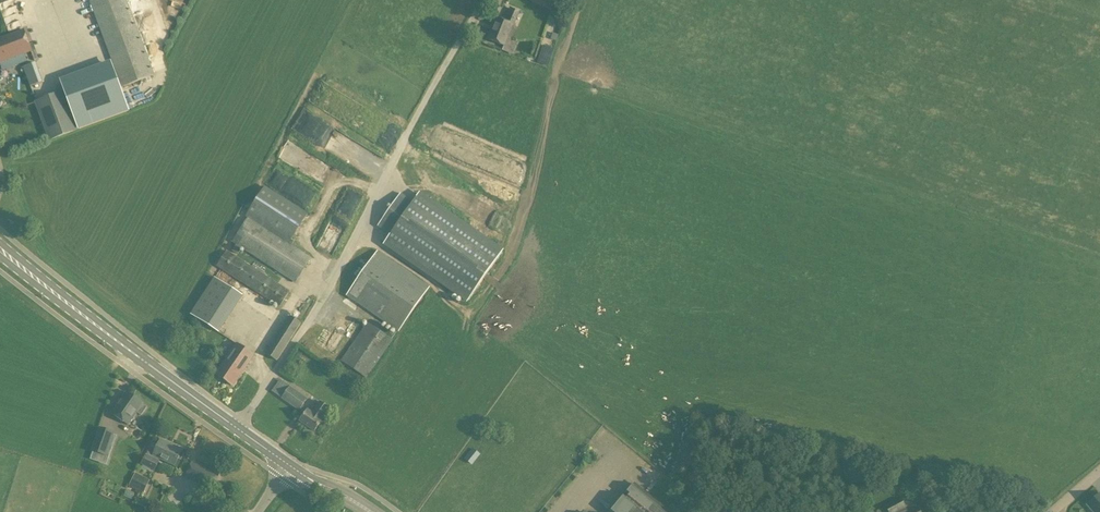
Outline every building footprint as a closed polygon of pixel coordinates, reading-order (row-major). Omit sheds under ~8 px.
[(112,61),(122,88),(155,76),(127,0),(89,0),(112,61)] [(513,26),(513,25),(519,12),(510,8),(504,21),(497,18),(488,39),(505,46),(502,51),(512,55),(516,44),(512,43),(518,28),(513,26)] [(0,39),(0,63),(32,51),(24,30),(0,39)] [(552,65),(555,48),(544,45),(540,63),(552,65)] [(122,88),(112,61),(60,80),(78,130),(130,111),(130,109),(122,88)] [(43,81),(36,63),(23,67),(24,71),(29,85),(31,85),(43,81)] [(62,92),(36,101),(50,140),(77,130),(62,92)] [(289,154),(286,159),(299,165),(305,151),(287,142),(283,151),(289,154)] [(245,216),(248,217),(231,242),(277,271),(295,283),(312,258),(289,243),(308,214),(265,186),(245,216)] [(383,245),(467,303),(504,249),(420,191),(413,201),(400,193),(377,226),(390,234),(383,245)] [(355,207),(359,200),(352,197),(349,204),(355,207)] [(220,268),(279,307),(290,291),(272,279),(227,250),(216,266),(220,268)] [(347,296),(363,307),(399,332),(429,288),(377,252),(347,296)] [(215,277),(191,315),(218,332),(242,295),(215,277)] [(277,361),(301,323),(290,316),(265,354),(277,361)] [(391,338),(368,322),(353,344),(341,361),(367,379),(393,340),(391,338)] [(216,375),(233,386),(244,370),(253,356),(237,344),(216,375)] [(299,411),(308,399),(290,386),(281,398),(299,411)] [(128,424),(137,412),(141,415),(147,406),(143,403),(127,392),(112,413),(128,424)] [(314,431),(322,420),(331,408),(320,401),(312,413),(308,410),(300,421),(300,422),(314,431)] [(93,458),(104,461),(113,432),(101,428),(94,451),(95,452),(93,458)] [(161,439),(159,443),(153,440),(147,454),(145,453),(141,464),(155,470),(160,460),(158,459),(158,458),(175,466),(183,450),(161,439)] [(474,448),(466,458),(473,464),(481,454),(474,448)] [(215,470),(192,461),(185,477),(213,488),(220,473),(215,471),(215,470)] [(145,492),(151,479),(136,472),(130,486),(145,492)] [(647,494),(634,483),(611,511),(669,511),(647,494)] [(1092,511),(1099,511),(1099,493),(1094,498),(1090,501),(1090,502),(1086,506),(1092,511)] [(918,506),(908,511),(901,497),(885,506),(888,511),(921,511),(918,506)]
